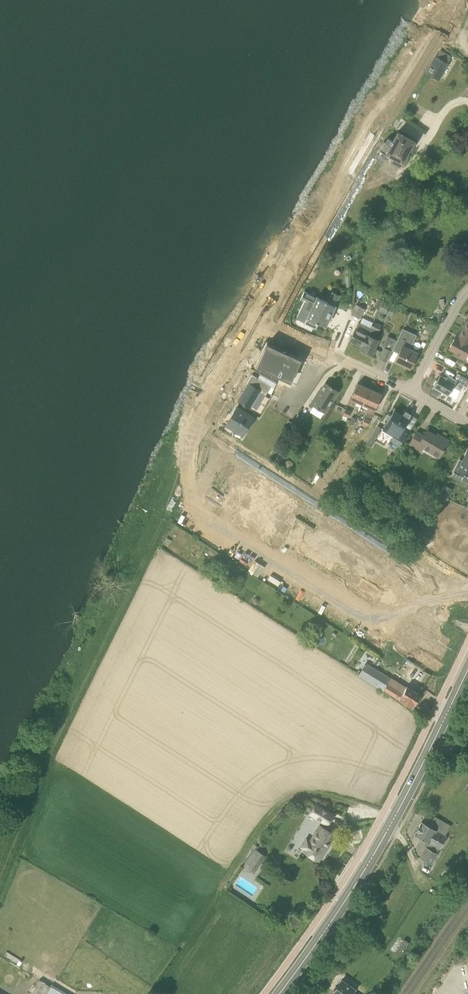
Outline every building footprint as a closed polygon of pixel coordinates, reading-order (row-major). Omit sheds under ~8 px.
[(427,73),(439,79),(448,63),(451,57),(439,51),(437,56),(436,56),(427,73)] [(402,163),(408,154),(410,150),(415,142),(398,132),(393,140),(389,138),(386,142),(384,141),(377,155),(400,167),(402,163)] [(294,276),(287,290),(292,292),(293,293),(303,274),(302,274),(297,271),(296,272),(294,276)] [(300,299),(305,301),(296,319),(316,328),(319,323),(325,326),(335,305),(340,295),(333,291),(327,303),(317,298),(317,297),(304,291),(300,299)] [(392,315),(396,307),(383,301),(379,310),(392,315)] [(355,315),(361,318),(365,309),(359,306),(355,315)] [(372,354),(375,349),(379,339),(374,337),(377,331),(378,331),(381,325),(373,321),(370,328),(360,349),(372,354)] [(359,322),(350,341),(361,346),(360,349),(370,328),(359,322)] [(431,332),(434,326),(428,323),(425,329),(431,332)] [(455,354),(464,359),(467,352),(467,331),(463,328),(457,339),(455,338),(449,348),(456,352),(455,354)] [(411,349),(417,335),(403,329),(397,340),(396,343),(402,346),(395,361),(410,368),(417,352),(411,349)] [(386,361),(391,352),(395,343),(396,343),(397,340),(388,336),(383,346),(385,347),(379,358),(386,361)] [(267,343),(256,366),(279,377),(285,366),(295,371),(299,364),(288,358),(290,354),(267,343)] [(297,356),(309,361),(312,354),(300,349),(297,356)] [(456,399),(460,391),(463,385),(467,379),(458,373),(454,379),(448,376),(446,378),(440,375),(437,380),(436,380),(433,384),(434,385),(434,386),(456,399)] [(271,386),(258,378),(252,374),(247,382),(249,383),(239,400),(250,408),(252,406),(257,409),(271,386)] [(279,397),(284,385),(275,381),(270,393),(279,397)] [(325,412),(338,391),(332,387),(332,386),(326,382),(318,395),(317,394),(311,404),(319,408),(325,412)] [(370,389),(358,383),(349,403),(354,405),(356,401),(363,404),(370,389)] [(371,418),(382,394),(370,389),(363,404),(369,407),(365,416),(371,418)] [(226,425),(243,436),(254,417),(237,407),(232,415),(234,417),(228,426),(226,425)] [(404,427),(412,414),(405,410),(402,415),(394,411),(384,430),(403,441),(410,430),(404,427)] [(296,432),(305,418),(298,414),(289,427),(296,432)] [(361,450),(366,441),(369,436),(371,433),(366,429),(367,426),(370,420),(365,418),(360,428),(362,429),(357,438),(360,439),(356,447),(361,450)] [(377,425),(367,442),(373,445),(375,441),(374,440),(377,437),(380,432),(379,431),(381,427),(377,425)] [(440,438),(427,430),(424,435),(417,431),(409,444),(421,451),(424,447),(440,456),(449,440),(441,435),(440,438)] [(463,479),(466,474),(467,475),(467,451),(462,462),(459,460),(452,476),(461,481),(462,482),(463,479)] [(291,468),(294,464),(293,462),(290,460),(288,460),(285,464),(285,466),(289,468),(291,468)] [(448,498),(452,488),(444,484),(440,494),(448,498)] [(365,663),(359,674),(384,689),(412,707),(414,703),(415,703),(416,702),(417,702),(419,697),(420,695),(406,687),(403,692),(393,686),(394,684),(389,681),(390,678),(365,663)] [(333,815),(316,804),(310,814),(327,824),(333,815)] [(422,821),(415,834),(429,842),(426,847),(420,857),(431,863),(447,836),(445,835),(451,825),(435,815),(429,825),(422,821)] [(304,851),(319,860),(335,835),(320,826),(310,841),(306,839),(302,846),(305,849),(304,851)] [(266,855),(256,848),(251,855),(261,863),(266,856),(266,855)] [(367,950),(373,946),(368,939),(362,943),(367,950)] [(333,992),(336,993),(355,993),(353,992),(355,989),(342,980),(333,992)] [(40,981),(32,993),(63,993),(40,981)]
